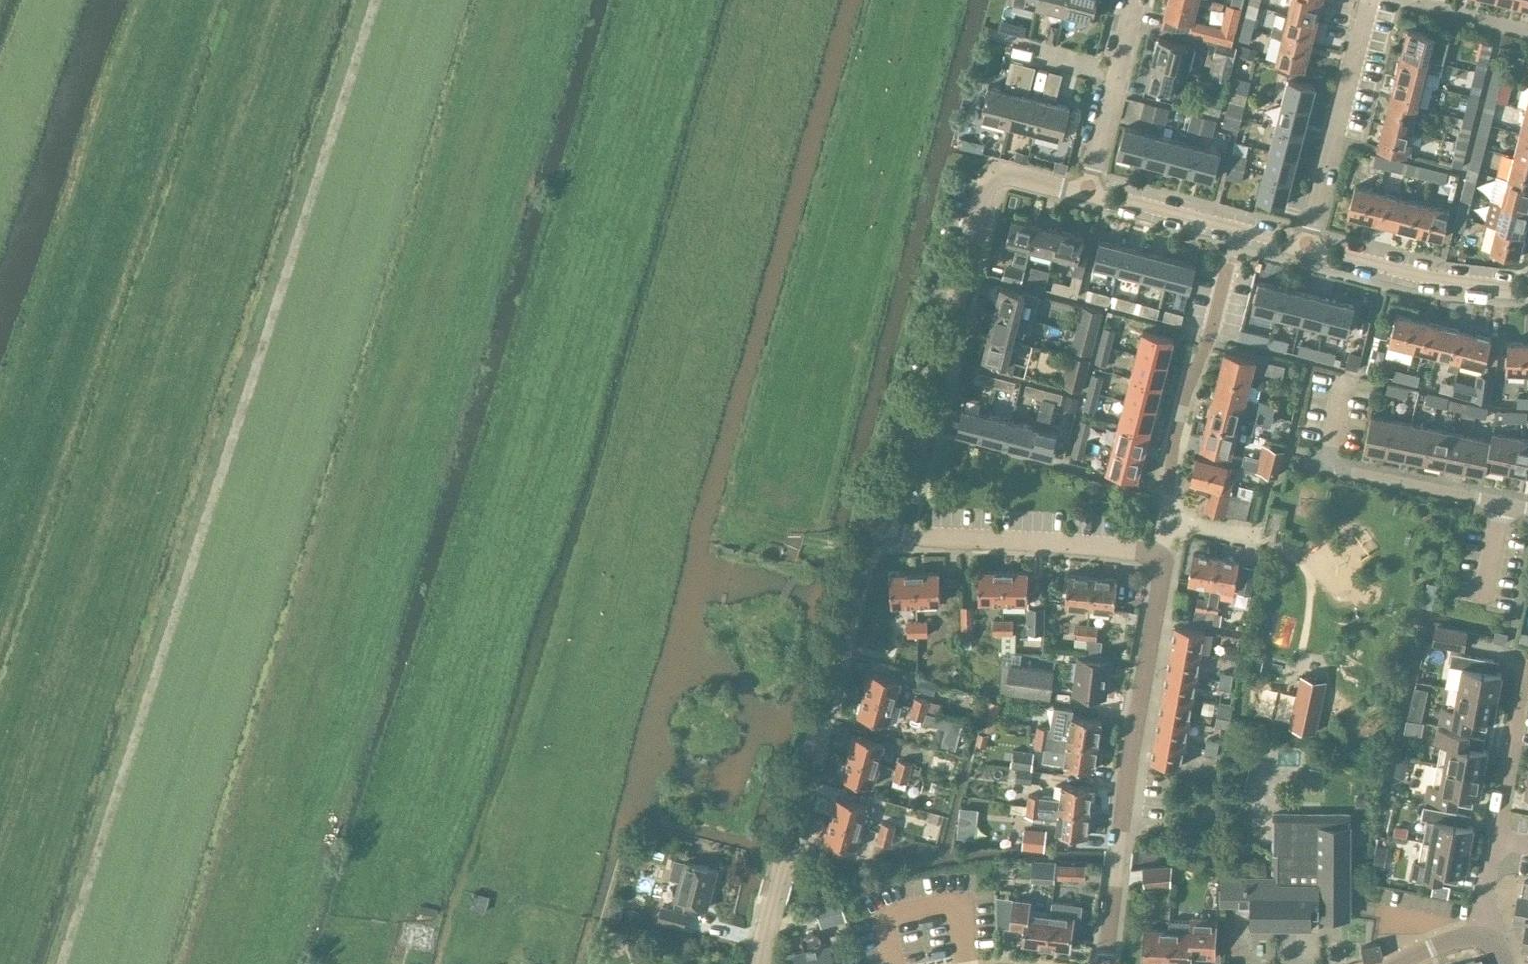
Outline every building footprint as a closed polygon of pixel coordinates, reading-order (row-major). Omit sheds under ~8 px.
[(1038,5),(1065,12),(1068,0),(1039,0),(1038,5)] [(1065,12),(1092,19),(1097,0),(1068,0),(1065,12)] [(1161,27),(1231,45),(1235,31),(1194,21),(1199,0),(1168,0),(1161,27)] [(1322,0),(1291,0),(1288,13),(1317,20),(1322,0)] [(1259,5),(1248,3),(1242,26),(1253,29),(1259,5)] [(1317,20),(1288,13),(1282,36),(1311,43),(1317,20)] [(1046,41),(1057,44),(1061,27),(1050,24),(1046,41)] [(1253,29),(1242,26),(1239,38),(1250,41),(1253,29)] [(1402,52),(1443,63),(1449,39),(1408,28),(1402,52)] [(1304,68),(1311,43),(1282,36),(1275,60),(1281,62),(1292,64),(1304,68)] [(1152,61),(1189,70),(1195,47),(1186,44),(1158,37),(1152,61)] [(1218,54),(1213,74),(1229,78),(1237,46),(1216,41),(1213,53),(1218,54)] [(1242,44),(1240,55),(1255,59),(1258,48),(1242,44)] [(1441,72),(1443,63),(1402,52),(1395,75),(1424,83),(1427,69),(1441,72)] [(1479,58),(1475,71),(1485,74),(1488,60),(1479,58)] [(1008,123),(1023,63),(1011,60),(1003,89),(988,86),(981,116),(1008,123)] [(1183,94),(1189,70),(1152,61),(1146,85),(1173,93),(1173,92),(1183,94)] [(1281,62),(1279,71),(1289,73),(1292,64),(1281,62)] [(1496,62),(1493,75),(1502,77),(1506,64),(1496,62)] [(1043,100),(1042,100),(1028,96),(1035,66),(1023,63),(1008,123),(1035,130),(1043,100)] [(1043,100),(1035,130),(1062,137),(1069,107),(1055,104),(1062,74),(1049,71),(1042,100),(1043,100)] [(1475,71),(1473,83),(1475,84),(1482,85),(1485,74),(1475,71)] [(1424,83),(1395,75),(1389,99),(1418,106),(1424,83)] [(1493,75),(1490,88),(1499,90),(1499,88),(1502,77),(1493,75)] [(1251,80),(1236,76),(1232,90),(1248,93),(1251,80)] [(1282,103),(1309,110),(1316,85),(1288,78),(1282,103)] [(1248,93),(1232,90),(1226,112),(1241,117),(1245,103),(1248,93)] [(1219,114),(1223,98),(1200,92),(1196,108),(1219,114)] [(1470,95),(1464,118),(1473,121),(1479,97),(1470,95)] [(1487,98),(1481,122),(1490,124),(1496,101),(1487,98)] [(1418,106),(1389,99),(1383,122),(1411,130),(1418,106)] [(1153,119),(1157,104),(1145,101),(1141,116),(1153,119)] [(1282,103),(1276,126),(1303,133),(1309,110),(1282,103)] [(1169,107),(1157,104),(1153,119),(1165,122),(1169,107)] [(1526,108),(1520,132),(1527,134),(1527,109),(1526,108)] [(1241,117),(1226,112),(1222,125),(1238,128),(1241,117)] [(1205,116),(1192,113),(1188,128),(1200,132),(1205,116)] [(1217,119),(1205,116),(1200,132),(1212,135),(1217,119)] [(1464,118),(1459,138),(1468,140),(1473,121),(1464,118)] [(1405,153),(1411,130),(1383,122),(1377,146),(1405,153)] [(1481,122),(1478,135),(1487,137),(1490,124),(1481,122)] [(1297,157),(1303,133),(1276,126),(1270,150),(1297,157)] [(1118,154),(1143,160),(1149,133),(1125,127),(1118,154)] [(1520,132),(1514,155),(1527,159),(1527,134),(1520,132)] [(1166,166),(1173,139),(1149,133),(1143,160),(1166,166)] [(1190,171),(1197,145),(1173,139),(1166,166),(1190,171)] [(1458,141),(1452,164),(1462,167),(1467,143),(1458,141)] [(988,142),(985,153),(996,155),(997,155),(997,154),(999,146),(999,144),(988,142)] [(1197,145),(1190,171),(1215,177),(1221,151),(1197,145)] [(1016,150),(1013,159),(1028,163),(1030,154),(1016,150)] [(1291,181),(1297,157),(1270,150),(1264,174),(1291,181)] [(1248,157),(1232,153),(1229,164),(1245,168),(1248,157)] [(1376,154),(1374,163),(1386,166),(1388,157),(1376,154)] [(1507,179),(1527,184),(1527,159),(1514,155),(1507,179)] [(1388,157),(1386,166),(1409,172),(1411,163),(1388,157)] [(1472,157),(1469,169),(1478,171),(1481,160),(1472,157)] [(1411,163),(1409,172),(1432,177),(1435,168),(1411,163)] [(1245,168),(1229,164),(1226,176),(1241,180),(1245,168)] [(1435,168),(1432,177),(1446,180),(1448,171),(1435,168)] [(1469,169),(1463,192),(1472,195),(1478,171),(1469,169)] [(1291,181),(1264,174),(1258,198),(1285,205),(1291,181)] [(1507,179),(1501,202),(1527,209),(1527,184),(1507,179)] [(1346,183),(1344,193),(1353,195),(1355,186),(1346,183)] [(1348,214),(1372,220),(1379,192),(1355,186),(1353,195),(1348,214)] [(1395,226),(1402,197),(1379,192),(1372,220),(1395,226)] [(1419,232),(1426,203),(1402,197),(1395,226),(1419,232)] [(1462,199),(1457,216),(1466,218),(1471,201),(1462,199)] [(1501,202),(1495,226),(1523,233),(1527,215),(1527,209),(1501,202)] [(1426,203),(1419,232),(1443,238),(1450,209),(1426,203)] [(1457,216),(1454,227),(1464,229),(1466,218),(1457,216)] [(1026,264),(1031,248),(1037,224),(1013,217),(1007,241),(1017,244),(1013,261),(1026,264)] [(1061,230),(1037,224),(1031,248),(1054,254),(1061,230)] [(1517,257),(1523,233),(1495,226),(1489,250),(1517,257)] [(1085,236),(1061,230),(1054,254),(1076,260),(1075,266),(1085,268),(1090,247),(1083,245),(1085,236)] [(1095,264),(1119,271),(1125,246),(1101,240),(1095,264)] [(1149,252),(1125,246),(1119,271),(1143,277),(1149,252)] [(1173,258),(1149,252),(1143,277),(1166,283),(1173,258)] [(1173,258),(1166,283),(1191,289),(1197,265),(1173,258)] [(1022,282),(1025,268),(1007,264),(1004,277),(1022,282)] [(1046,288),(1048,279),(1030,274),(1028,283),(1046,288)] [(1070,294),(1072,285),(1054,280),(1052,289),(1070,294)] [(1253,308),(1277,314),(1284,287),(1260,281),(1253,308)] [(1002,286),(996,310),(1034,320),(1040,296),(1002,286)] [(1308,293),(1284,287),(1277,314),(1301,320),(1308,293)] [(1109,304),(1112,294),(1094,290),(1092,299),(1109,304)] [(1325,326),(1331,299),(1308,293),(1301,320),(1325,326)] [(1133,310),(1136,301),(1118,296),(1115,306),(1133,310)] [(1331,299),(1325,326),(1349,332),(1355,305),(1331,299)] [(1157,316),(1160,307),(1142,302),(1139,312),(1157,316)] [(1083,305),(1076,330),(1096,335),(1103,310),(1083,305)] [(1181,323),(1184,313),(1166,309),(1164,318),(1181,323)] [(996,310),(990,333),(1013,340),(1017,326),(1032,329),(1034,320),(996,310)] [(1413,348),(1421,319),(1397,313),(1390,342),(1413,348)] [(1437,354),(1444,325),(1421,319),(1413,348),(1437,354)] [(1367,332),(1369,322),(1360,320),(1357,330),(1367,332)] [(1378,321),(1374,336),(1387,339),(1391,324),(1378,321)] [(1460,360),(1467,331),(1444,325),(1437,354),(1450,357),(1447,369),(1457,371),(1460,360)] [(1105,326),(1101,345),(1111,347),(1115,329),(1105,326)] [(1076,330),(1071,348),(1092,353),(1096,335),(1076,330)] [(1144,330),(1138,354),(1169,362),(1175,338),(1144,330)] [(1491,338),(1467,331),(1460,360),(1484,366),(1491,338)] [(1251,341),(1269,345),(1272,337),(1253,332),(1251,341)] [(1013,340),(990,333),(983,358),(994,361),(992,368),(1012,373),(1020,342),(1013,340)] [(1272,337),(1269,345),(1287,350),(1289,341),(1272,337)] [(1527,372),(1527,343),(1508,342),(1507,371),(1527,372)] [(1316,358),(1319,349),(1301,344),(1299,353),(1316,358)] [(1106,364),(1111,347),(1101,345),(1096,361),(1106,364)] [(1319,349),(1316,358),(1334,362),(1337,353),(1319,349)] [(1219,375),(1251,383),(1257,360),(1225,351),(1219,375)] [(1062,385),(1083,390),(1090,358),(1070,353),(1064,376),(1062,385)] [(1359,370),(1362,357),(1349,353),(1345,367),(1359,370)] [(1169,362),(1138,354),(1132,377),(1163,385),(1169,362)] [(1285,366),(1268,362),(1266,372),(1283,376),(1285,366)] [(1393,378),(1405,381),(1408,371),(1396,367),(1393,378)] [(977,381),(995,385),(998,376),(980,371),(977,381)] [(1408,371),(1405,381),(1418,384),(1420,374),(1408,371)] [(1093,372),(1089,391),(1099,393),(1103,375),(1093,372)] [(1052,373),(1050,382),(1062,385),(1064,376),(1052,373)] [(1248,396),(1251,383),(1219,375),(1213,398),(1273,414),(1276,403),(1248,396)] [(1016,381),(998,376),(995,385),(1013,390),(1016,381)] [(1157,408),(1163,385),(1132,377),(1126,400),(1157,408)] [(1455,382),(1452,393),(1465,396),(1478,399),(1491,401),(1494,379),(1481,377),(1479,389),(1455,382)] [(1440,390),(1452,393),(1455,382),(1443,379),(1440,390)] [(1045,388),(1027,383),(1025,393),(1043,397),(1045,388)] [(1386,391),(1397,394),(1399,385),(1389,383),(1386,391)] [(1409,388),(1399,385),(1397,394),(1407,397),(1409,388)] [(1054,457),(1057,444),(1060,432),(1048,429),(1055,400),(1061,402),(1063,393),(1045,388),(1036,426),(1030,450),(1054,457)] [(1099,393),(1089,391),(1084,407),(1094,410),(1099,393)] [(1426,401),(1437,404),(1439,395),(1428,392),(1426,401)] [(1064,408),(1076,411),(1079,398),(1067,395),(1064,408)] [(1437,404),(1447,407),(1449,398),(1439,395),(1437,404)] [(1527,406),(1527,396),(1518,396),(1517,405),(1527,406)] [(1273,414),(1213,398),(1207,421),(1239,429),(1243,416),(1271,423),(1273,414)] [(1151,431),(1157,408),(1126,400),(1120,423),(1151,431)] [(1476,414),(1478,405),(1468,402),(1466,411),(1476,414)] [(1489,408),(1478,405),(1476,414),(1486,417),(1489,408)] [(982,438),(988,414),(964,407),(958,432),(982,438)] [(1496,410),(1495,421),(1517,421),(1517,411),(1496,410)] [(1519,411),(1517,420),(1527,421),(1527,411),(1519,411)] [(1006,444),(1012,420),(988,414),(982,438),(1006,444)] [(1386,451),(1392,419),(1372,415),(1365,447),(1386,451)] [(1082,419),(1077,437),(1087,439),(1091,421),(1082,419)] [(1406,455),(1412,423),(1392,419),(1386,451),(1406,455)] [(1036,426),(1012,420),(1006,444),(1030,450),(1036,426)] [(1233,453),(1239,429),(1207,421),(1201,444),(1233,453)] [(1114,446),(1145,454),(1151,431),(1120,423),(1114,446)] [(1425,459),(1432,427),(1412,423),(1406,455),(1425,459)] [(1445,464),(1452,431),(1432,427),(1425,459),(1445,464)] [(1472,435),(1452,431),(1445,464),(1465,468),(1472,435)] [(1493,431),(1492,439),(1487,464),(1487,465),(1507,469),(1514,436),(1493,431)] [(1486,472),(1487,465),(1487,464),(1492,439),(1472,435),(1465,468),(1486,472)] [(1527,467),(1527,438),(1514,436),(1507,469),(1527,473),(1527,467)] [(1087,439),(1077,437),(1073,453),(1082,456),(1087,439)] [(1265,445),(1258,471),(1277,476),(1284,450),(1265,445)] [(1139,478),(1145,454),(1114,446),(1108,470),(1139,478)] [(1206,508),(1225,514),(1231,493),(1235,476),(1226,474),(1228,464),(1199,456),(1192,481),(1212,486),(1206,508)] [(1248,497),(1252,498),(1254,492),(1255,489),(1240,485),(1237,494),(1248,497)] [(1231,493),(1225,514),(1255,521),(1263,491),(1255,489),(1254,492),(1252,498),(1248,497),(1237,494),(1231,493)] [(1218,555),(1195,552),(1190,581),(1212,585),(1218,555)] [(1208,610),(1217,612),(1221,587),(1236,589),(1241,559),(1218,555),(1212,585),(1210,599),(1208,610)] [(1257,567),(1244,564),(1239,591),(1252,594),(1257,567)] [(980,600),(1004,601),(1005,571),(981,571),(980,600)] [(1005,571),(1004,601),(1029,601),(1029,572),(1005,571)] [(940,572),(916,573),(917,603),(941,602),(940,572)] [(917,603),(916,573),(891,574),(892,604),(917,603)] [(1067,604),(1091,606),(1094,576),(1070,573),(1067,604)] [(1094,576),(1091,606),(1115,609),(1118,578),(1094,576)] [(1428,581),(1423,604),(1432,607),(1438,583),(1428,581)] [(1199,597),(1197,608),(1208,610),(1210,599),(1199,597)] [(974,639),(973,605),(963,606),(964,639),(964,647),(973,647),(972,639),(974,639)] [(1046,605),(1028,605),(1027,630),(1045,632),(1046,605)] [(1004,619),(1004,632),(1014,632),(1014,618),(1004,619)] [(994,619),(993,632),(1004,632),(1004,619),(994,619)] [(908,621),(908,635),(918,635),(917,620),(908,621)] [(927,620),(917,620),(918,635),(928,635),(927,620)] [(1079,624),(1076,640),(1086,641),(1088,625),(1079,624)] [(1172,647),(1202,653),(1206,630),(1176,624),(1172,647)] [(1088,625),(1086,641),(1096,642),(1098,626),(1088,625)] [(1467,631),(1437,625),(1434,642),(1464,648),(1467,631)] [(1076,640),(1075,649),(1086,650),(1086,641),(1076,640)] [(1227,646),(1225,657),(1236,659),(1238,647),(1227,646)] [(1202,653),(1172,647),(1168,670),(1198,675),(1202,653)] [(1459,688),(1498,695),(1502,673),(1493,671),(1495,659),(1453,651),(1450,664),(1463,666),(1459,688)] [(1076,692),(1105,696),(1110,660),(1080,656),(1076,692)] [(1262,673),(1265,660),(1252,657),(1249,670),(1262,673)] [(1051,697),(1055,670),(1012,663),(1008,691),(1051,697)] [(925,670),(923,678),(935,681),(937,673),(925,670)] [(1198,675),(1168,670),(1164,692),(1194,697),(1198,675)] [(865,693),(896,701),(901,680),(870,671),(865,693)] [(1222,671),(1221,679),(1232,681),(1233,673),(1222,671)] [(1290,726),(1316,731),(1326,680),(1301,675),(1290,726)] [(935,681),(923,678),(921,677),(917,689),(934,693),(937,681),(935,681)] [(1221,679),(1219,687),(1231,689),(1232,681),(1221,679)] [(1494,717),(1498,695),(1459,688),(1456,704),(1449,702),(1448,708),(1442,707),(1440,719),(1482,727),(1485,716),(1494,717)] [(1194,697),(1164,692),(1160,714),(1190,720),(1194,697)] [(890,722),(896,701),(865,693),(859,714),(890,722)] [(915,695),(913,705),(928,709),(936,712),(939,703),(932,701),(915,695)] [(1219,704),(1217,716),(1220,717),(1228,718),(1231,719),(1234,707),(1219,704)] [(1411,704),(1408,717),(1421,721),(1424,707),(1411,704)] [(928,709),(913,705),(910,714),(925,719),(928,709)] [(1052,727),(1051,737),(1069,739),(1098,744),(1102,719),(1072,715),(1073,708),(1055,705),(1052,727)] [(939,725),(941,715),(927,711),(926,715),(925,719),(925,721),(939,725)] [(1190,720),(1160,714),(1156,737),(1186,742),(1190,720)] [(994,731),(998,718),(983,715),(980,727),(994,731)] [(954,718),(946,745),(955,748),(958,738),(961,726),(962,720),(954,718)] [(1037,734),(1051,737),(1052,727),(1038,725),(1037,734)] [(966,740),(969,728),(961,726),(958,738),(966,740)] [(1442,742),(1438,763),(1484,772),(1488,749),(1479,748),(1481,736),(1438,728),(1436,741),(1442,742)] [(978,732),(975,743),(986,746),(989,734),(978,732)] [(849,756),(879,764),(885,742),(855,734),(849,756)] [(1051,737),(1037,734),(1036,744),(1050,747),(1051,737)] [(1049,749),(1067,751),(1065,764),(1095,768),(1098,744),(1069,739),(1051,737),(1050,747),(1049,749)] [(1182,765),(1186,742),(1156,737),(1152,760),(1182,765)] [(1207,739),(1206,746),(1218,748),(1219,741),(1207,739)] [(1206,746),(1205,754),(1216,756),(1218,748),(1206,746)] [(1033,769),(1034,757),(1035,751),(1013,749),(1011,766),(1018,767),(1019,767),(1032,769),(1033,769)] [(873,785),(879,764),(849,756),(843,777),(873,785)] [(896,769),(910,773),(913,762),(899,758),(896,769)] [(1480,794),(1484,772),(1438,763),(1434,784),(1428,783),(1426,796),(1468,804),(1470,792),(1480,794)] [(1032,769),(1019,767),(1018,767),(1016,781),(1031,783),(1032,769)] [(908,782),(910,773),(896,769),(893,778),(908,782)] [(1043,796),(1042,805),(1089,810),(1092,786),(1063,783),(1061,798),(1043,796)] [(1029,794),(1028,804),(1042,805),(1043,796),(1029,794)] [(833,817),(863,825),(869,804),(838,795),(833,817)] [(1090,810),(1089,810),(1042,805),(1028,804),(1027,813),(1059,817),(1058,831),(1087,834),(1090,810)] [(1423,840),(1470,848),(1474,826),(1465,824),(1467,812),(1424,804),(1422,818),(1434,820),(1431,841),(1423,840)] [(1320,916),(1350,917),(1352,813),(1275,813),(1275,852),(1275,875),(1223,875),(1222,904),(1252,904),(1251,927),(1312,927),(1312,912),(1320,912),(1320,916)] [(858,847),(863,825),(833,817),(827,838),(858,847)] [(882,821),(879,830),(903,836),(908,838),(911,829),(896,824),(882,821)] [(1045,849),(1047,828),(1025,826),(1023,846),(1045,849)] [(879,830),(876,840),(905,848),(908,838),(903,836),(879,830)] [(1466,871),(1470,848),(1423,840),(1419,861),(1414,860),(1412,873),(1454,881),(1456,869),(1466,871)] [(1374,865),(1374,866),(1384,868),(1385,867),(1387,854),(1376,853),(1374,865)] [(708,905),(718,868),(676,857),(670,878),(679,881),(675,896),(676,896),(673,906),(663,903),(659,917),(683,924),(687,910),(684,909),(687,899),(708,905)] [(1056,862),(1032,860),(1031,881),(1054,883),(1056,862)] [(1062,877),(1082,878),(1083,865),(1058,864),(1057,880),(1062,881),(1062,877)] [(1146,871),(1147,889),(1172,885),(1174,867),(1146,871)] [(1524,880),(1522,893),(1516,921),(1527,924),(1527,881),(1524,880)] [(839,897),(817,903),(823,925),(845,919),(839,897)] [(1015,898),(1011,926),(1026,928),(1024,943),(1047,945),(1051,912),(1027,909),(1028,900),(1015,898)] [(1051,912),(1047,945),(1070,948),(1073,924),(1080,925),(1082,905),(1052,901),(1051,912)] [(614,904),(611,917),(622,919),(625,907),(614,904)] [(631,908),(628,920),(642,924),(646,912),(631,908)] [(1170,929),(1169,962),(1192,963),(1192,951),(1214,952),(1214,956),(1215,956),(1217,930),(1216,930),(1217,918),(1194,917),(1193,920),(1171,920),(1170,929)] [(1147,928),(1145,960),(1169,962),(1170,929),(1147,928)] [(830,943),(821,945),(819,932),(801,935),(804,949),(796,950),(799,963),(834,963),(830,943)] [(1366,961),(1384,957),(1380,942),(1362,946),(1366,961)]
